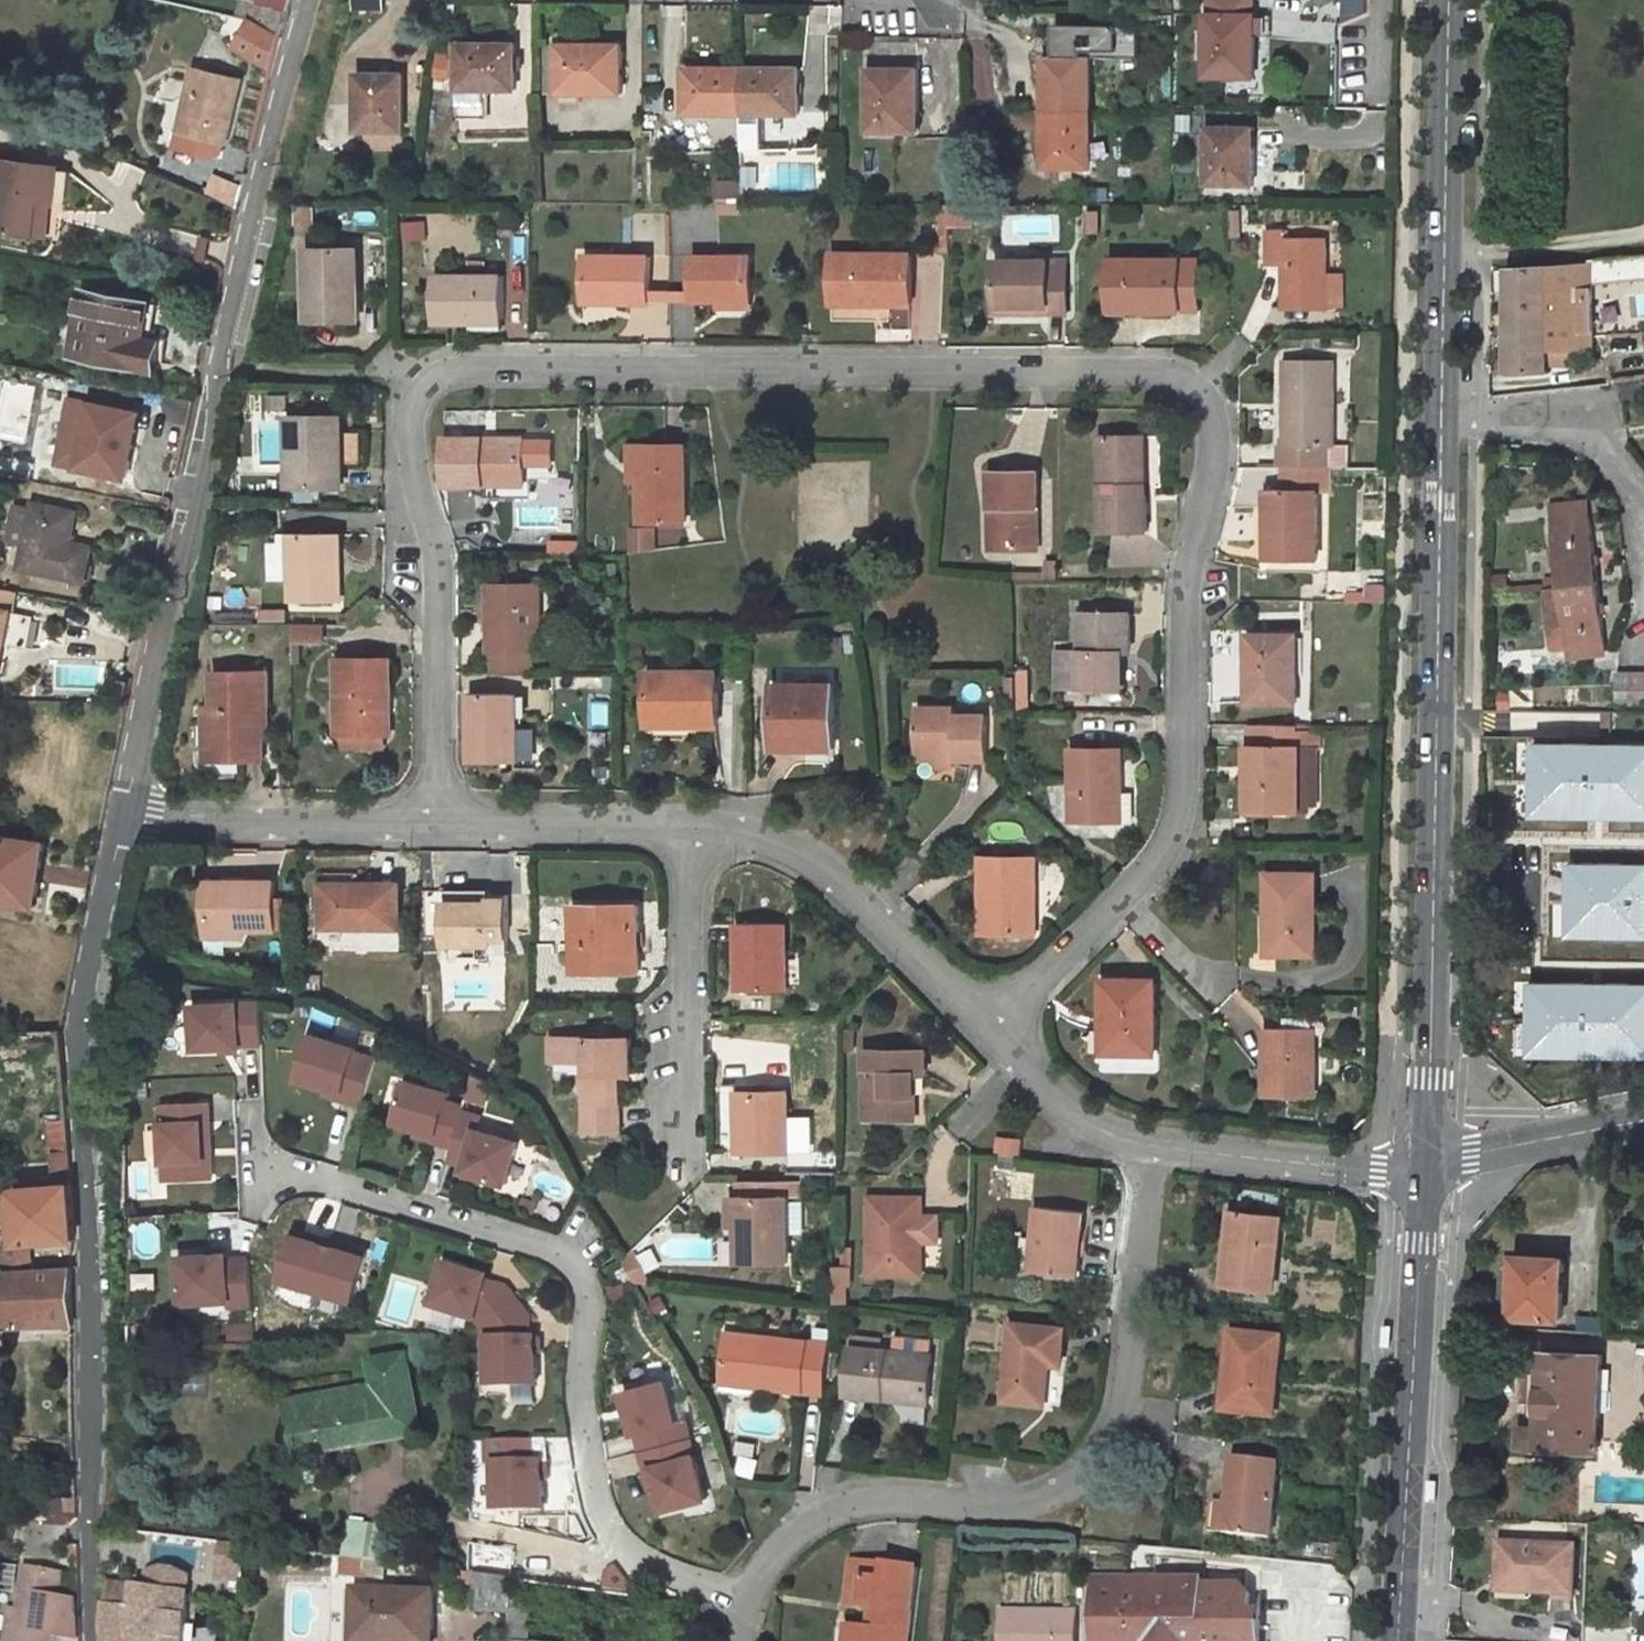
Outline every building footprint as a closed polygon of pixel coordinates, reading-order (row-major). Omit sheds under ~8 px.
[(292,0),(250,0),(289,13),(292,0)] [(357,8),(383,9),(383,0),(357,0),(357,8)] [(1206,14),(1206,77),(1255,78),(1256,36),(1252,35),(1252,14),(1206,14)] [(281,39),(251,20),(235,48),(273,71),(281,39)] [(1139,57),(1139,25),(1056,25),(1056,56),(1090,57),(1139,57)] [(460,45),(458,119),(483,118),(482,89),(515,89),(515,44),(460,45)] [(547,52),(548,93),(621,93),(621,45),(559,44),(559,52),(547,52)] [(1045,56),(1045,91),(1048,92),(1048,111),(1090,112),(1090,57),(1056,56),(1045,56)] [(742,68),(688,68),(687,114),(722,115),(723,111),(742,111),(742,68)] [(798,68),(742,68),(742,111),(762,111),(762,114),(797,114),(798,68)] [(870,69),(868,131),(913,132),(914,111),(917,112),(918,69),(870,69)] [(195,70),(179,131),(190,134),(213,140),(224,143),(240,82),(195,70)] [(359,112),(360,131),(403,131),(403,74),(357,74),(357,111),(359,112)] [(1090,168),(1090,112),(1048,111),(1047,129),(1045,130),(1044,168),(1090,168)] [(174,144),(178,120),(165,117),(161,142),(174,144)] [(1208,127),(1207,184),(1252,185),(1253,149),(1249,148),(1249,128),(1208,127)] [(190,134),(187,143),(211,149),(213,140),(190,134)] [(33,234),(39,201),(50,203),(56,204),(60,168),(0,159),(0,229),(33,234)] [(239,206),(243,188),(214,176),(207,192),(239,206)] [(45,235),(50,203),(39,201),(33,234),(45,235)] [(1286,265),(1286,309),(1328,309),(1327,276),(1327,239),(1286,240),(1286,230),(1267,230),(1267,265),(1286,265)] [(310,250),(308,320),(359,319),(358,289),(352,288),(350,249),(310,250)] [(835,254),(834,298),(873,299),(874,304),(910,305),(911,255),(835,254)] [(585,255),(585,303),(649,303),(649,301),(649,290),(649,256),(585,255)] [(1590,280),(1643,275),(1643,255),(1590,260),(1590,264),(1590,280)] [(693,290),(693,300),(718,301),(751,302),(751,257),(693,256),(693,290)] [(997,260),(996,305),(1047,305),(1048,313),(1066,314),(1066,261),(997,260)] [(1111,260),(1110,307),(1133,308),(1133,310),(1182,309),(1182,261),(1111,260)] [(1548,266),(1509,269),(1508,370),(1550,371),(1550,363),(1571,364),(1571,350),(1592,350),(1590,284),(1590,280),(1590,264),(1548,266)] [(434,275),(434,323),(471,324),(471,328),(503,329),(503,319),(504,319),(504,275),(434,275)] [(1590,280),(1590,284),(1643,280),(1643,275),(1590,280)] [(1327,276),(1328,309),(1343,309),(1342,276),(1327,276)] [(150,304),(87,290),(74,354),(154,370),(161,338),(144,335),(150,304)] [(671,290),(649,290),(649,301),(671,301),(671,290)] [(693,290),(671,290),(671,301),(693,300),(693,290)] [(1047,305),(996,305),(996,313),(1048,313),(1047,305)] [(1286,361),(1286,446),(1280,445),(1280,468),(1284,468),(1328,468),(1329,446),(1334,446),(1334,362),(1286,361)] [(61,464),(78,467),(128,477),(140,411),(72,399),(61,464)] [(289,415),(289,486),(344,487),(344,463),(344,433),(335,432),(336,414),(289,415)] [(344,433),(344,414),(336,414),(335,432),(344,433)] [(355,433),(355,463),(366,463),(365,432),(355,433)] [(355,463),(355,433),(344,433),(344,463),(355,463)] [(1101,436),(1103,531),(1147,531),(1146,481),(1140,481),(1140,436),(1101,436)] [(521,438),(444,437),(444,483),(481,484),(483,481),(522,482),(521,438)] [(639,482),(640,521),(685,521),(684,445),(632,444),(632,482),(639,482)] [(1268,528),(1267,560),(1316,561),(1316,490),(1332,490),(1332,468),(1328,468),(1284,468),(1284,491),(1276,491),(1274,528),(1268,528)] [(997,507),(997,549),(1036,550),(1036,472),(991,472),(990,507),(997,507)] [(1268,491),(1268,528),(1274,528),(1276,491),(1268,491)] [(1587,500),(1551,505),(1553,520),(1566,518),(1589,515),(1587,500)] [(76,514),(36,504),(34,509),(17,506),(9,542),(27,545),(21,568),(83,582),(91,550),(69,544),(76,514)] [(1561,588),(1597,584),(1589,515),(1566,518),(1553,520),(1561,588)] [(292,577),(293,600),(340,601),(340,534),(284,534),(284,578),(292,577)] [(284,578),(284,600),(293,600),(292,577),(284,578)] [(1597,584),(1561,588),(1546,590),(1552,644),(1557,648),(1567,647),(1568,653),(1605,650),(1597,584)] [(490,585),(490,650),(492,650),(493,671),(531,671),(532,650),(539,650),(539,585),(490,585)] [(0,608),(0,674),(6,675),(12,650),(2,648),(10,610),(0,608)] [(1082,613),(1081,687),(1121,687),(1121,653),(1128,653),(1128,613),(1082,613)] [(321,642),(321,624),(293,624),(293,641),(321,642)] [(1249,635),(1249,703),(1296,703),(1296,635),(1249,635)] [(338,659),(338,732),(388,732),(388,700),(391,700),(390,659),(338,659)] [(268,749),(268,672),(220,671),(217,671),(216,705),(208,706),(208,750),(241,750),(268,749)] [(649,672),(648,719),(689,719),(689,724),(716,724),(716,673),(649,672)] [(1621,675),(1620,705),(1643,705),(1643,675),(1621,675)] [(775,684),(774,742),(811,742),(810,747),(833,747),(833,684),(775,684)] [(471,693),(470,761),(517,762),(516,724),(512,724),(512,693),(471,693)] [(917,707),(917,752),(953,753),(953,761),(988,761),(988,715),(956,715),(955,707),(917,707)] [(1299,811),(1299,750),(1309,750),(1309,725),(1256,725),(1256,747),(1248,747),(1248,765),(1254,766),(1254,810),(1299,811)] [(268,749),(241,750),(241,760),(268,760),(268,749)] [(1072,749),(1073,821),(1116,822),(1116,792),(1123,793),(1122,749),(1072,749)] [(1623,768),(1643,769),(1643,749),(1624,749),(1623,768)] [(208,760),(241,760),(241,750),(208,750),(208,760)] [(953,753),(917,752),(917,761),(935,761),(934,767),(953,767),(953,761),(953,753)] [(1631,845),(1643,845),(1643,769),(1623,768),(1622,803),(1632,803),(1631,845)] [(1116,792),(1116,822),(1134,821),(1134,793),(1123,793),(1116,792)] [(1622,803),(1622,845),(1631,845),(1632,803),(1622,803)] [(37,906),(46,842),(0,835),(0,900),(37,906)] [(983,856),(981,932),(1026,932),(1027,895),(1036,895),(1038,857),(983,856)] [(324,881),(357,882),(357,870),(324,870),(324,881)] [(1276,914),(1275,954),(1314,954),(1314,875),(1268,874),(1267,915),(1276,914)] [(206,880),(207,928),(245,928),(275,928),(275,881),(206,880)] [(324,881),(324,925),(398,926),(398,883),(357,882),(324,881)] [(447,902),(447,943),(491,944),(490,955),(508,955),(508,894),(492,895),(491,902),(447,902)] [(1037,933),(1036,895),(1027,895),(1026,932),(1037,933)] [(1616,947),(1617,904),(1605,903),(1604,946),(1616,947)] [(575,942),(575,971),(640,971),(639,904),(592,904),(592,943),(575,942)] [(592,943),(592,904),(575,904),(575,942),(592,943)] [(1617,904),(1616,947),(1635,947),(1643,947),(1643,905),(1617,904)] [(1275,954),(1276,914),(1267,915),(1266,954),(1275,954)] [(737,921),(737,990),(785,990),(784,921),(737,921)] [(245,928),(207,928),(206,937),(244,937),(245,928)] [(491,944),(447,943),(447,954),(490,955),(491,944)] [(1635,947),(1634,991),(1643,991),(1643,947),(1635,947)] [(1110,1028),(1109,1053),(1154,1053),(1155,979),(1103,979),(1102,1028),(1110,1028)] [(261,1001),(195,1003),(196,1047),(240,1046),(240,1043),(262,1042),(261,1001)] [(1267,1030),(1265,1094),(1315,1095),(1316,1032),(1267,1030)] [(356,1047),(311,1034),(297,1078),(327,1087),(341,1091),(339,1098),(362,1104),(376,1058),(355,1051),(356,1047)] [(588,1089),(589,1130),(617,1130),(617,1074),(630,1074),(629,1036),(551,1037),(551,1060),(587,1059),(588,1089)] [(871,1073),(870,1118),(915,1119),(915,1093),(909,1093),(909,1074),(925,1074),(926,1049),(866,1049),(866,1072),(871,1073)] [(449,1092),(407,1079),(394,1121),(417,1128),(435,1133),(433,1139),(452,1145),(463,1110),(464,1105),(447,1100),(449,1092)] [(327,1087),(325,1093),(339,1098),(341,1091),(327,1087)] [(736,1092),(737,1151),(787,1151),(787,1092),(736,1092)] [(208,1102),(163,1103),(165,1177),(204,1176),(202,1121),(208,1120),(208,1102)] [(463,1170),(505,1183),(517,1141),(476,1128),(480,1115),(463,1110),(452,1145),(448,1159),(464,1164),(463,1170)] [(202,1121),(204,1176),(210,1175),(208,1120),(202,1121)] [(417,1128),(415,1134),(433,1139),(435,1133),(417,1128)] [(996,1155),(1019,1158),(1021,1139),(998,1136),(996,1155)] [(54,1150),(56,1171),(72,1171),(71,1149),(54,1150)] [(741,1180),(741,1196),(787,1195),(801,1195),(801,1179),(741,1180)] [(73,1182),(15,1186),(20,1242),(35,1241),(77,1238),(73,1182)] [(741,1226),(741,1262),(787,1261),(787,1195),(741,1196),(741,1226)] [(732,1196),(732,1226),(741,1226),(741,1196),(732,1196)] [(869,1196),(868,1273),(920,1274),(921,1196),(869,1196)] [(1037,1204),(1028,1270),(1075,1277),(1083,1210),(1037,1204)] [(1239,1240),(1242,1211),(1229,1210),(1226,1238),(1229,1238),(1239,1240)] [(1229,1238),(1224,1283),(1273,1288),(1281,1214),(1242,1211),(1239,1240),(1229,1238)] [(312,1239),(293,1234),(280,1278),(352,1300),(365,1255),(346,1249),(348,1244),(313,1234),(312,1239)] [(37,1266),(35,1241),(20,1242),(0,1243),(2,1268),(9,1267),(37,1266)] [(635,1247),(622,1260),(629,1272),(647,1272),(635,1247)] [(226,1252),(181,1254),(181,1301),(227,1299),(227,1305),(250,1304),(249,1257),(227,1258),(226,1252)] [(1512,1315),(1562,1317),(1563,1290),(1557,1290),(1558,1268),(1565,1268),(1566,1255),(1519,1254),(1519,1261),(1507,1261),(1505,1306),(1513,1307),(1512,1315)] [(9,1267),(12,1324),(75,1324),(73,1265),(37,1266),(9,1267)] [(487,1278),(445,1265),(432,1307),(474,1320),(480,1328),(516,1303),(506,1289),(486,1283),(487,1278)] [(850,1266),(833,1266),(833,1303),(845,1303),(845,1285),(850,1286),(850,1266)] [(1607,1270),(1582,1269),(1579,1330),(1605,1331),(1607,1270)] [(647,1272),(629,1272),(634,1281),(652,1283),(647,1272)] [(485,1336),(484,1387),(532,1387),(533,1339),(527,1339),(527,1317),(516,1303),(480,1328),(485,1336)] [(1013,1323),(1004,1399),(1044,1404),(1049,1364),(1061,1364),(1064,1329),(1013,1323)] [(829,1344),(728,1333),(724,1375),(761,1378),(760,1385),(824,1392),(829,1344)] [(1230,1370),(1225,1410),(1274,1416),(1282,1339),(1232,1333),(1228,1369),(1230,1370)] [(845,1393),(888,1398),(890,1389),(901,1390),(908,1400),(928,1402),(933,1356),(881,1350),(882,1340),(852,1336),(845,1393)] [(1599,1448),(1603,1352),(1543,1350),(1541,1427),(1522,1426),(1521,1445),(1599,1448)] [(294,1405),(307,1484),(335,1480),(331,1450),(382,1440),(381,1422),(417,1415),(407,1355),(371,1361),(376,1390),(294,1405)] [(761,1378),(724,1375),(723,1381),(760,1385),(761,1378)] [(676,1421),(664,1380),(621,1392),(633,1434),(635,1434),(640,1451),(689,1437),(684,1419),(676,1421)] [(417,1415),(381,1422),(382,1440),(420,1433),(417,1415)] [(655,1486),(662,1510),(706,1498),(689,1437),(640,1451),(645,1469),(650,1468),(655,1486)] [(497,1463),(498,1510),(544,1509),(543,1461),(537,1461),(536,1439),(490,1440),(490,1463),(497,1463)] [(1212,1500),(1209,1531),(1272,1538),(1280,1461),(1234,1456),(1228,1502),(1212,1500)] [(645,1469),(650,1488),(655,1486),(650,1468),(645,1469)] [(380,1560),(394,1562),(397,1529),(350,1524),(345,1556),(359,1558),(380,1560)] [(148,1560),(191,1567),(194,1537),(151,1533),(148,1560)] [(204,1568),(207,1539),(194,1537),(191,1567),(204,1568)] [(244,1543),(207,1539),(204,1568),(240,1572),(244,1543)] [(1576,1594),(1579,1545),(1502,1541),(1501,1590),(1576,1594)] [(1133,1579),(1133,1552),(1077,1552),(1077,1613),(1077,1640),(1132,1640),(1133,1579)] [(331,1573),(356,1577),(359,1558),(345,1556),(334,1555),(331,1573)] [(356,1577),(378,1580),(380,1560),(359,1558),(356,1577)] [(854,1627),(853,1640),(909,1640),(916,1568),(851,1561),(846,1603),(871,1606),(878,1607),(876,1629),(869,1629),(854,1627)] [(25,1626),(17,1625),(15,1640),(59,1640),(64,1573),(30,1570),(25,1626)] [(474,1573),(473,1611),(509,1612),(509,1607),(510,1596),(510,1577),(474,1573)] [(1205,1586),(1205,1579),(1133,1579),(1132,1640),(1204,1640),(1205,1586)] [(1204,1640),(1260,1640),(1260,1621),(1252,1622),(1251,1595),(1242,1586),(1205,1586),(1204,1640)] [(143,1611),(187,1615),(189,1591),(145,1587),(143,1611)] [(354,1635),(390,1637),(389,1640),(430,1640),(432,1592),(356,1589),(354,1635)] [(509,1607),(527,1609),(528,1598),(510,1596),(509,1607)] [(876,1629),(878,1607),(871,1606),(869,1629),(876,1629)] [(187,1615),(143,1611),(107,1607),(105,1631),(106,1640),(185,1640),(187,1615)] [(530,1609),(527,1609),(509,1607),(509,1612),(508,1640),(529,1640),(530,1609)] [(1077,1613),(1001,1612),(1000,1631),(1017,1631),(1017,1640),(1077,1640),(1077,1613)] [(845,1640),(853,1640),(854,1627),(846,1626),(845,1640)] [(1017,1631),(1000,1631),(1000,1640),(1017,1640),(1017,1631)]
